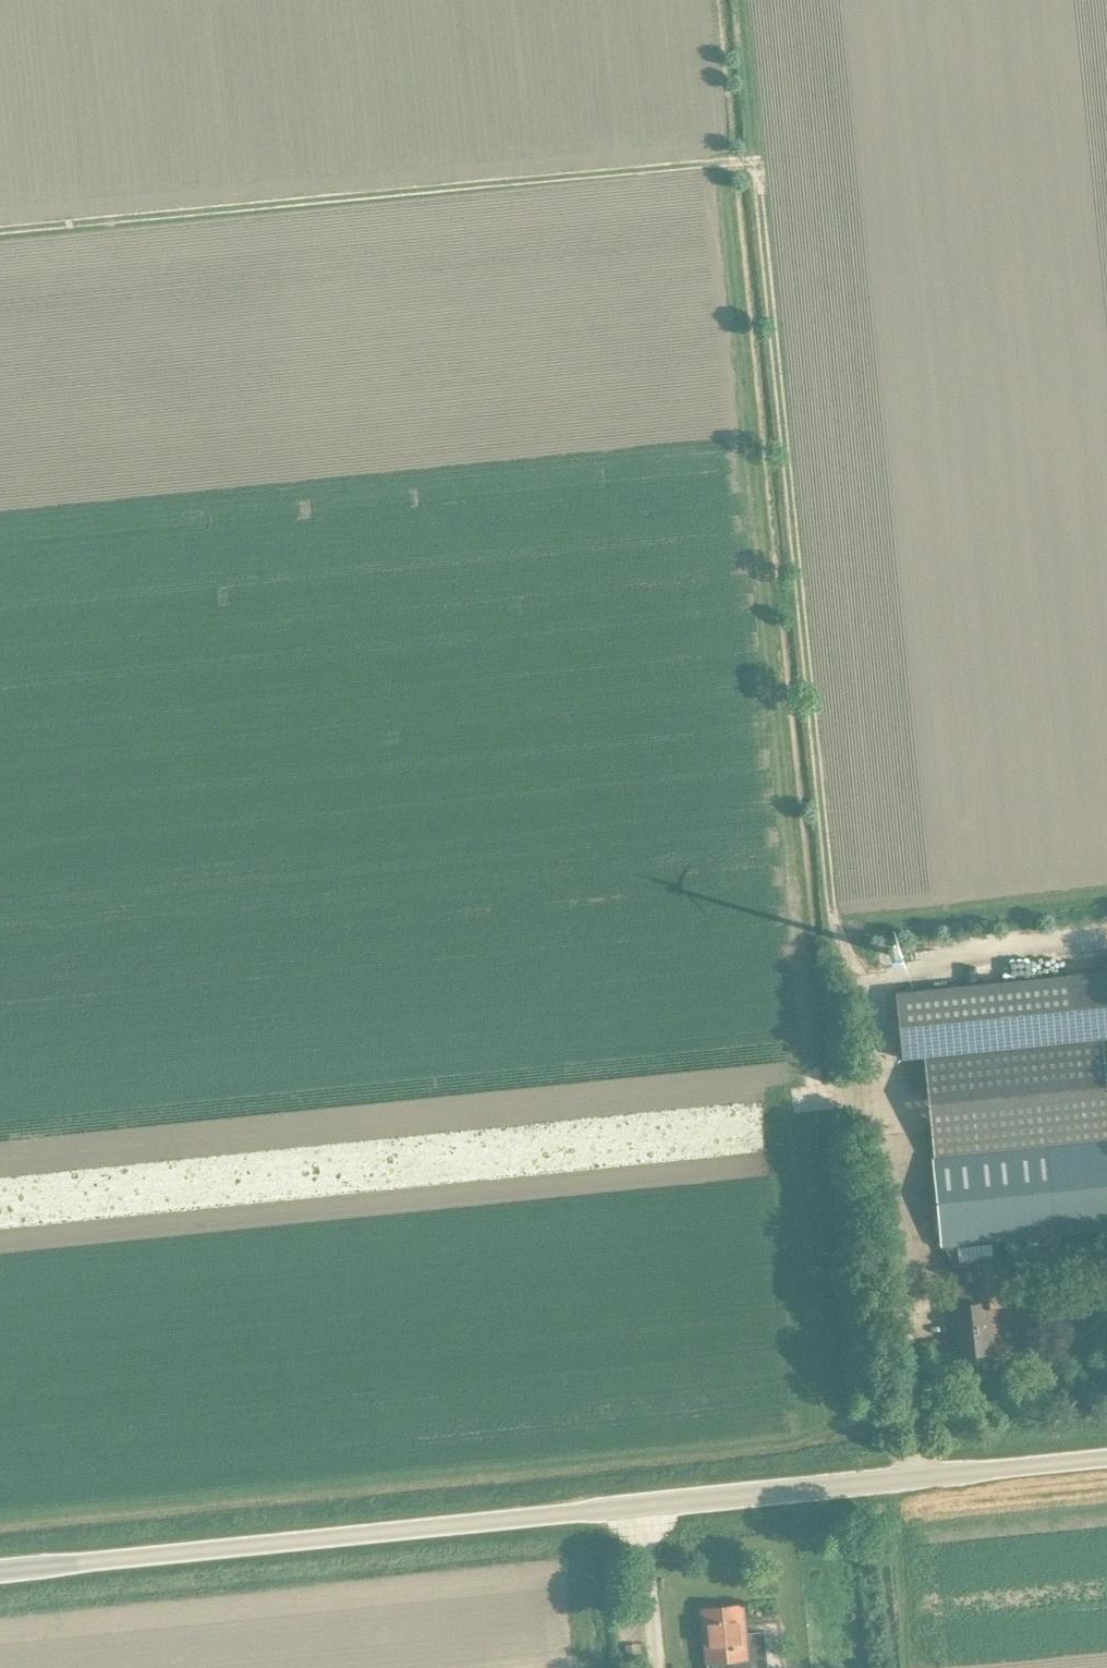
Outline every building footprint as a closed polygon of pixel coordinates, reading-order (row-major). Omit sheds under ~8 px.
[(900,1058),(920,1056),(1098,1038),(1106,1037),(1106,972),(893,993),(900,1058)] [(920,1056),(931,1156),(1106,1138),(1106,1127),(1098,1038),(920,1056)] [(931,1156),(940,1247),(1106,1229),(1106,1138),(931,1156)] [(987,1307),(1000,1305),(997,1285),(966,1287),(968,1307),(950,1309),(955,1354),(991,1350),(987,1307)] [(705,1663),(745,1659),(740,1605),(700,1609),(705,1663)]
